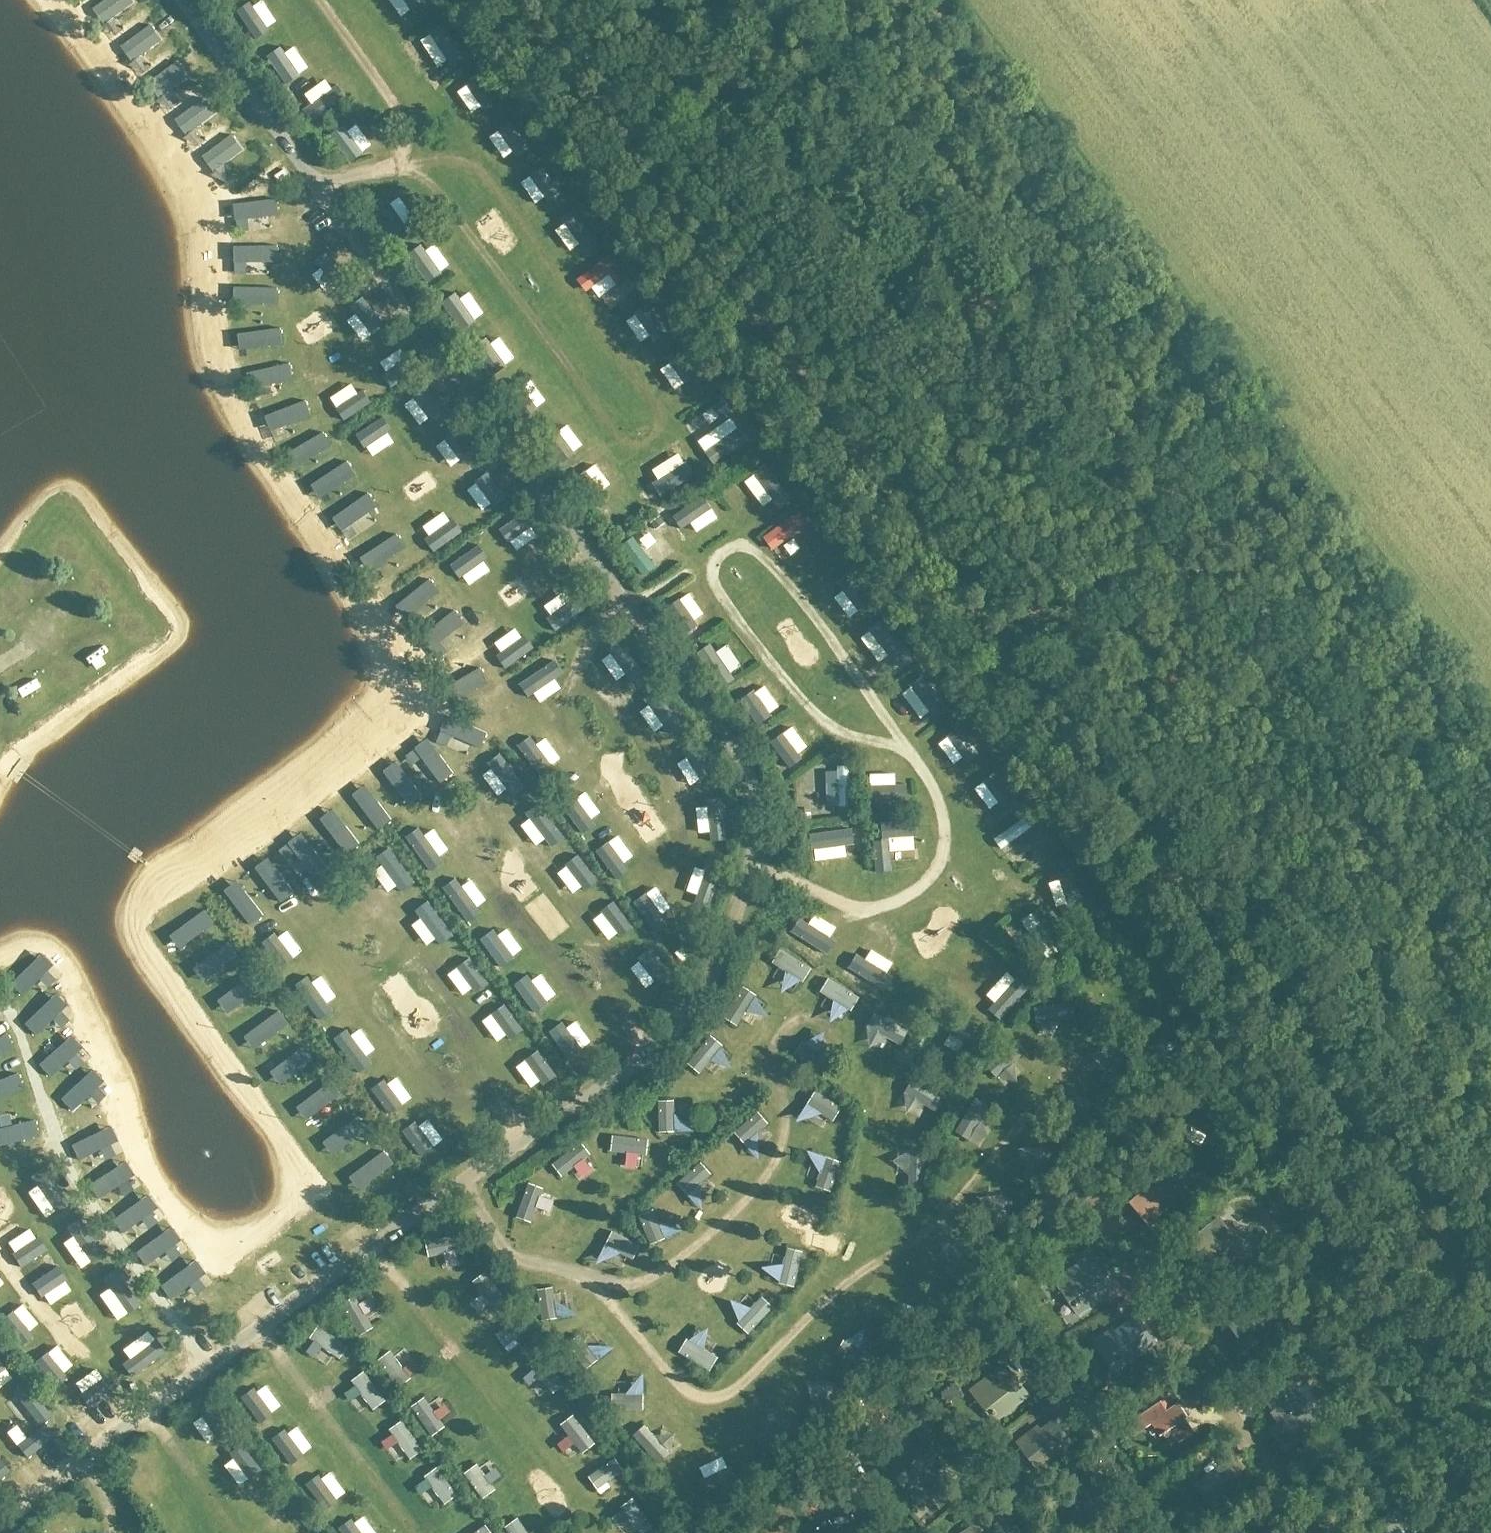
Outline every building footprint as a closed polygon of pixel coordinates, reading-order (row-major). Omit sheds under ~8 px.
[(92,9),(101,20),(104,18),(107,21),(132,1),(131,0),(104,0),(92,9)] [(434,0),(405,0),(390,10),(399,23),(434,0)] [(149,25),(120,46),(128,57),(132,55),(134,58),(160,39),(149,25)] [(460,29),(424,53),(440,77),(464,61),(455,48),(467,40),(460,29)] [(326,72),(336,65),(327,53),(317,60),(326,72)] [(176,61),(147,82),(156,93),(159,91),(161,94),(187,75),(176,61)] [(320,66),(290,83),(301,103),(345,78),(339,68),(325,76),(320,66)] [(203,99),(174,120),(183,131),(186,129),(188,132),(214,113),(203,99)] [(381,129),(340,143),(345,158),(386,145),(381,129)] [(516,133),(504,138),(512,160),(525,155),(516,133)] [(231,136),(202,157),(210,169),(213,166),(216,170),(242,151),(231,136)] [(558,177),(538,180),(540,195),(560,193),(558,177)] [(475,182),(464,190),(472,201),(482,194),(475,182)] [(404,221),(397,197),(387,200),(394,224),(404,221)] [(276,201),(240,204),(242,220),(277,216),(276,201)] [(241,247),(241,263),(277,263),(277,247),(241,247)] [(335,317),(360,297),(346,280),(322,300),(335,317)] [(241,289),(240,305),(276,306),(277,290),(241,289)] [(237,309),(238,328),(285,326),(284,307),(237,309)] [(507,323),(494,327),(498,340),(511,335),(507,323)] [(666,323),(637,343),(646,357),(676,338),(666,323)] [(280,330),(244,334),(246,350),(282,345),(280,330)] [(358,359),(368,375),(398,358),(388,341),(358,359)] [(736,425),(747,418),(732,391),(720,398),(736,425)] [(412,429),(438,413),(430,399),(403,415),(412,429)] [(704,436),(729,416),(718,403),(693,423),(704,436)] [(324,423),(301,437),(317,462),(340,447),(324,423)] [(681,438),(669,445),(676,457),(665,462),(674,478),(696,466),(681,438)] [(348,451),(318,470),(335,495),(364,476),(348,451)] [(471,513),(507,490),(497,475),(461,498),(471,513)] [(743,482),(733,488),(750,517),(761,510),(743,482)] [(368,494),(338,514),(347,528),(377,508),(368,494)] [(516,501),(505,509),(515,523),(505,530),(520,550),(542,534),(516,501)] [(395,536),(365,555),(374,569),(404,549),(395,536)] [(429,581),(400,603),(410,615),(439,593),(429,581)] [(684,609),(691,620),(707,610),(700,599),(684,609)] [(842,615),(846,625),(862,619),(859,612),(874,606),(872,601),(842,615)] [(717,607),(688,628),(696,640),(726,618),(717,607)] [(454,612),(426,634),(436,647),(464,624),(454,612)] [(889,634),(860,651),(873,672),(901,656),(889,634)] [(749,649),(725,663),(732,675),(756,662),(749,649)] [(644,682),(625,655),(601,673),(620,700),(644,682)] [(480,670),(448,687),(456,701),(488,684),(480,670)] [(753,710),(768,701),(759,684),(743,692),(753,710)] [(627,702),(637,718),(661,704),(651,688),(627,702)] [(452,721),(446,735),(479,749),(485,734),(452,721)] [(814,726),(783,755),(793,765),(823,736),(814,726)] [(655,753),(664,772),(701,754),(692,735),(655,753)] [(431,746),(418,756),(440,784),(453,775),(431,746)] [(854,765),(835,765),(835,802),(854,802),(854,765)] [(895,799),(911,798),(909,768),(894,769),(895,799)] [(399,769),(387,778),(408,807),(421,797),(399,769)] [(681,799),(689,818),(711,808),(703,790),(681,799)] [(369,793),(356,802),(378,831),(390,821),(369,793)] [(337,816),(324,826),(346,855),(358,845),(337,816)] [(1020,862),(1050,842),(1039,827),(1010,848),(1020,862)] [(305,841),(292,850),(314,879),(326,870),(305,841)] [(271,865),(258,875),(280,903),(292,894),(271,865)] [(416,877),(403,886),(426,922),(440,912),(416,877)] [(1055,907),(1082,892),(1074,878),(1047,893),(1055,907)] [(240,888),(227,898),(249,927),(262,917),(240,888)] [(391,910),(396,923),(410,918),(406,905),(391,910)] [(204,913),(176,933),(185,946),(214,926),(204,913)] [(1054,968),(1066,963),(1044,916),(1032,922),(1054,968)] [(228,944),(200,964),(209,977),(238,957),(228,944)] [(645,945),(636,950),(646,966),(655,960),(645,945)] [(35,960),(10,986),(21,997),(46,971),(35,960)] [(989,972),(976,995),(1016,1018),(1029,994),(989,972)] [(252,977),(224,997),(233,1010),(261,990),(252,977)] [(745,1031),(767,1002),(751,990),(729,1019),(745,1031)] [(48,1001),(23,1027),(35,1038),(60,1012),(48,1001)] [(573,1015),(583,1027),(594,1018),(584,1007),(573,1015)] [(1045,1031),(1083,1025),(1081,1011),(1043,1017),(1045,1031)] [(279,1012),(251,1033),(260,1046),(288,1025),(279,1012)] [(0,1019),(0,1053),(20,1046),(9,1015),(0,1019)] [(812,1046),(824,1055),(834,1040),(821,1032),(812,1046)] [(537,1041),(560,1076),(569,1070),(547,1035),(537,1041)] [(706,1078),(733,1058),(719,1040),(692,1061),(706,1078)] [(64,1042),(38,1066),(48,1078),(75,1054),(64,1042)] [(304,1049),(276,1069),(285,1082),(314,1062),(304,1049)] [(994,1064),(1001,1080),(1035,1066),(1027,1049),(994,1064)] [(537,1051),(530,1059),(552,1079),(559,1071),(537,1051)] [(32,1093),(24,1061),(0,1067),(0,1078),(6,1100),(32,1093)] [(387,1089),(398,1106),(424,1090),(413,1073),(387,1089)] [(87,1076),(60,1101),(71,1112),(97,1088),(87,1076)] [(331,1083),(303,1103),(312,1116),(340,1096),(331,1083)] [(947,1119),(955,1107),(918,1084),(910,1096),(947,1119)] [(808,1106),(811,1120),(827,1116),(824,1103),(808,1106)] [(38,1107),(12,1115),(18,1139),(45,1131),(38,1107)] [(981,1110),(964,1136),(973,1141),(989,1115),(981,1110)] [(670,1127),(687,1132),(691,1118),(675,1113),(670,1127)] [(357,1118),(329,1138),(338,1151),(366,1131),(357,1118)] [(755,1150),(778,1131),(767,1118),(744,1137),(755,1150)] [(102,1131),(70,1147),(78,1162),(110,1145),(102,1131)] [(1203,1135),(1194,1143),(1204,1154),(1213,1145),(1203,1135)] [(652,1141),(626,1146),(630,1163),(655,1158),(652,1141)] [(566,1178),(581,1170),(586,1178),(600,1170),(586,1144),(557,1159),(566,1178)] [(383,1153),(355,1173),(365,1186),(393,1166),(383,1153)] [(118,1166),(88,1187),(97,1200),(127,1180),(118,1166)] [(684,1185),(695,1201),(713,1189),(703,1173),(684,1185)] [(1141,1230),(1176,1200),(1158,1178),(1129,1202),(1141,1216),(1134,1222),(1141,1230)] [(527,1190),(526,1221),(536,1221),(536,1209),(555,1210),(556,1191),(527,1190)] [(142,1200),(112,1221),(122,1234),(151,1213),(142,1200)] [(664,1243),(681,1231),(665,1208),(647,1221),(664,1243)] [(1200,1269),(1237,1242),(1219,1218),(1190,1241),(1200,1255),(1193,1260),(1200,1269)] [(165,1233),(135,1254),(145,1267),(174,1246),(165,1233)] [(87,1264),(105,1260),(101,1241),(83,1245),(87,1264)] [(458,1243),(444,1247),(449,1265),(464,1260),(458,1243)] [(772,1266),(775,1283),(791,1280),(788,1263),(772,1266)] [(190,1266),(160,1287),(170,1300),(199,1279),(190,1266)] [(1079,1311),(1111,1289),(1096,1268),(1064,1289),(1079,1311)] [(360,1296),(370,1313),(382,1307),(372,1289),(360,1296)] [(472,1298),(481,1311),(494,1302),(484,1289),(472,1298)] [(358,1294),(347,1300),(358,1321),(369,1316),(358,1294)] [(13,1331),(27,1321),(18,1306),(3,1316),(13,1331)] [(1281,1331),(1265,1306),(1234,1327),(1244,1342),(1237,1347),(1243,1356),(1268,1339),(1269,1341),(1273,1338),(1272,1337),(1281,1331)] [(517,1316),(498,1329),(511,1348),(530,1335),(517,1316)] [(1121,1364),(1152,1342),(1136,1320),(1105,1342),(1121,1364)] [(158,1321),(138,1331),(150,1357),(170,1347),(158,1321)] [(686,1353),(718,1373),(726,1360),(709,1350),(717,1336),(702,1327),(686,1353)] [(15,1370),(1,1351),(0,1351),(0,1382),(15,1370)] [(527,1373),(535,1383),(543,1376),(549,1384),(558,1376),(544,1359),(527,1373)] [(371,1400),(377,1410),(388,1403),(366,1367),(354,1375),(362,1388),(356,1392),(364,1405),(371,1400)] [(1000,1368),(965,1395),(972,1404),(968,1407),(969,1407),(977,1401),(988,1415),(987,1416),(989,1419),(990,1418),(993,1421),(1023,1398),(1000,1368)] [(58,1395),(69,1390),(62,1375),(51,1379),(58,1395)] [(646,1407),(645,1378),(629,1378),(631,1408),(646,1407)] [(29,1383),(12,1397),(26,1414),(43,1401),(29,1383)] [(1289,1386),(1268,1403),(1278,1415),(1274,1418),(1280,1426),(1280,1429),(1272,1435),(1278,1444),(1288,1457),(1303,1445),(1298,1439),(1312,1429),(1310,1426),(1313,1424),(1312,1422),(1315,1420),(1289,1386)] [(1162,1434),(1187,1417),(1178,1404),(1175,1405),(1169,1396),(1136,1418),(1143,1429),(1154,1422),(1162,1434)] [(448,1402),(437,1406),(442,1420),(453,1415),(448,1402)] [(578,1418),(568,1425),(583,1446),(593,1439),(578,1418)] [(212,1433),(225,1449),(238,1438),(226,1422),(212,1433)] [(667,1465),(678,1452),(647,1424),(635,1437),(667,1465)] [(1035,1468),(1066,1445),(1050,1424),(1019,1447),(1035,1468)] [(606,1492),(622,1480),(604,1457),(588,1470),(606,1492)] [(245,1481),(259,1476),(253,1459),(239,1464),(245,1481)] [(919,1505),(940,1485),(917,1460),(904,1472),(898,1466),(890,1473),(919,1505)] [(1215,1505),(1246,1483),(1230,1461),(1200,1484),(1215,1505)] [(1071,1521),(1101,1497),(1085,1476),(1055,1500),(1071,1521)] [(639,1530),(653,1523),(640,1498),(626,1506),(639,1530)] [(1424,1525),(1406,1501),(1378,1522),(1386,1532),(1412,1532),(1424,1525)] [(351,1532),(366,1532),(369,1532),(363,1516),(346,1522),(351,1532)] [(996,1523),(994,1525),(988,1516),(961,1532),(1003,1532),(996,1523)] [(838,1528),(835,1530),(829,1521),(810,1532),(841,1532),(838,1528)] [(1125,1524),(1113,1532),(1132,1532),(1125,1524)]
